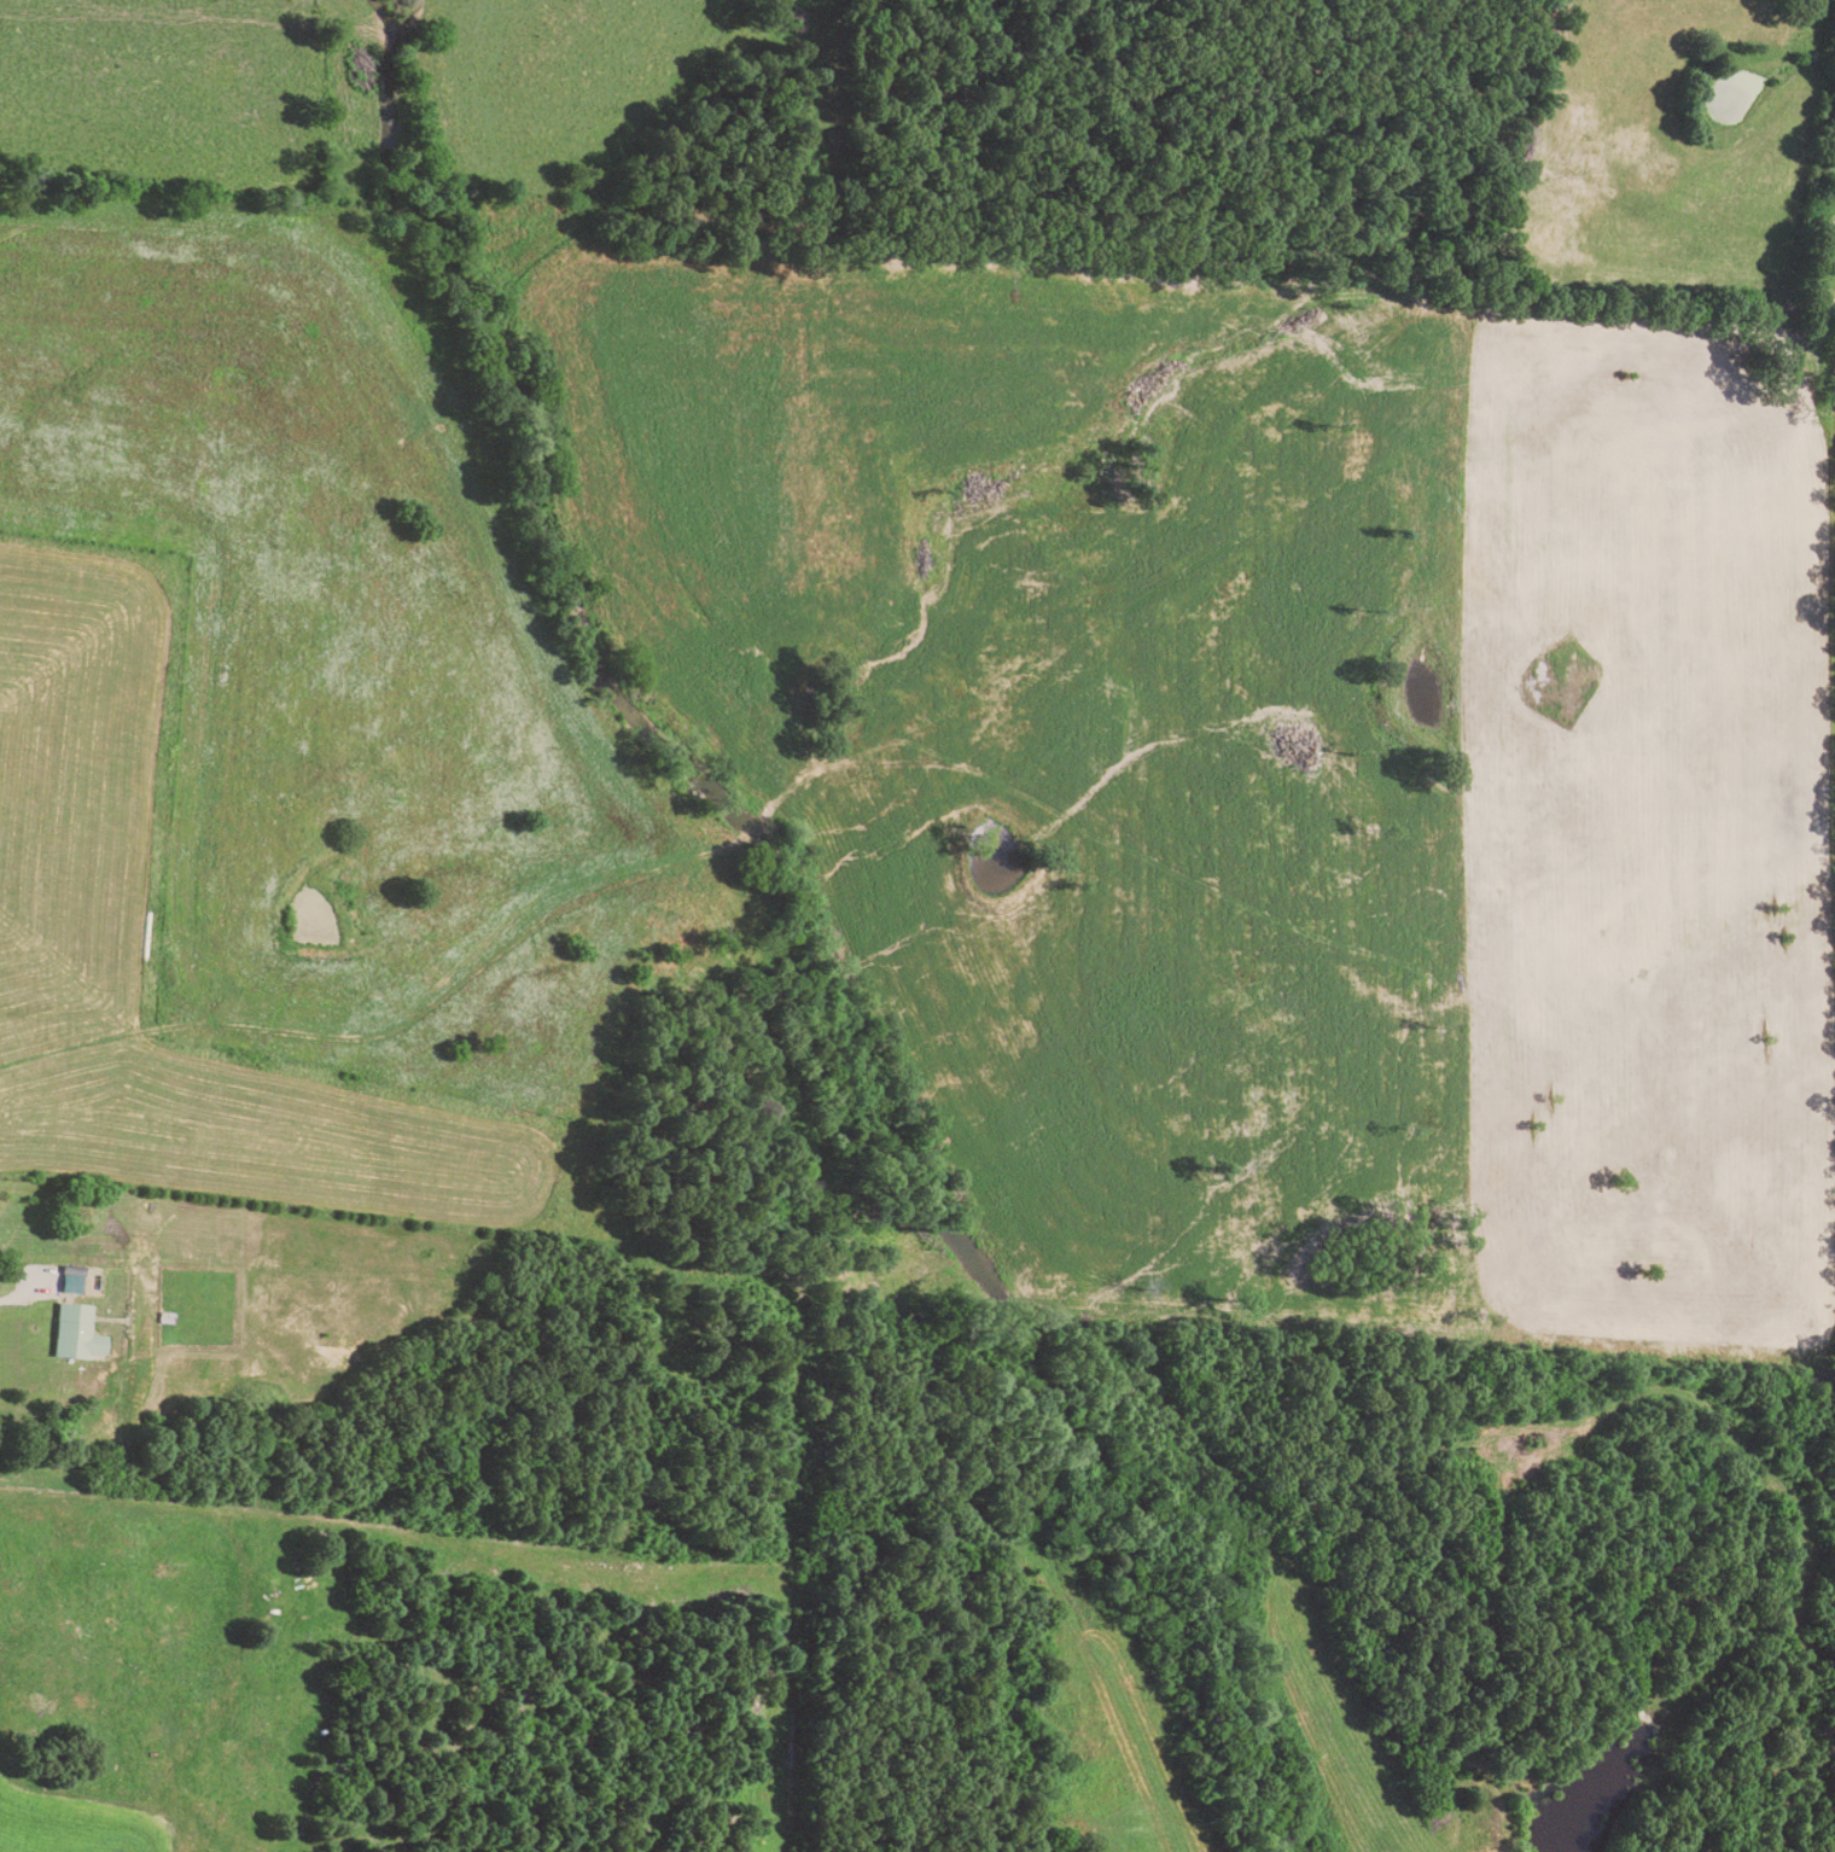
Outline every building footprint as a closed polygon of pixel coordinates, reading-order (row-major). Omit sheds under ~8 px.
[(89,1306),(55,1304),(51,1357),(85,1360),(86,1354),(101,1356),(102,1337),(87,1336),(89,1306)]
